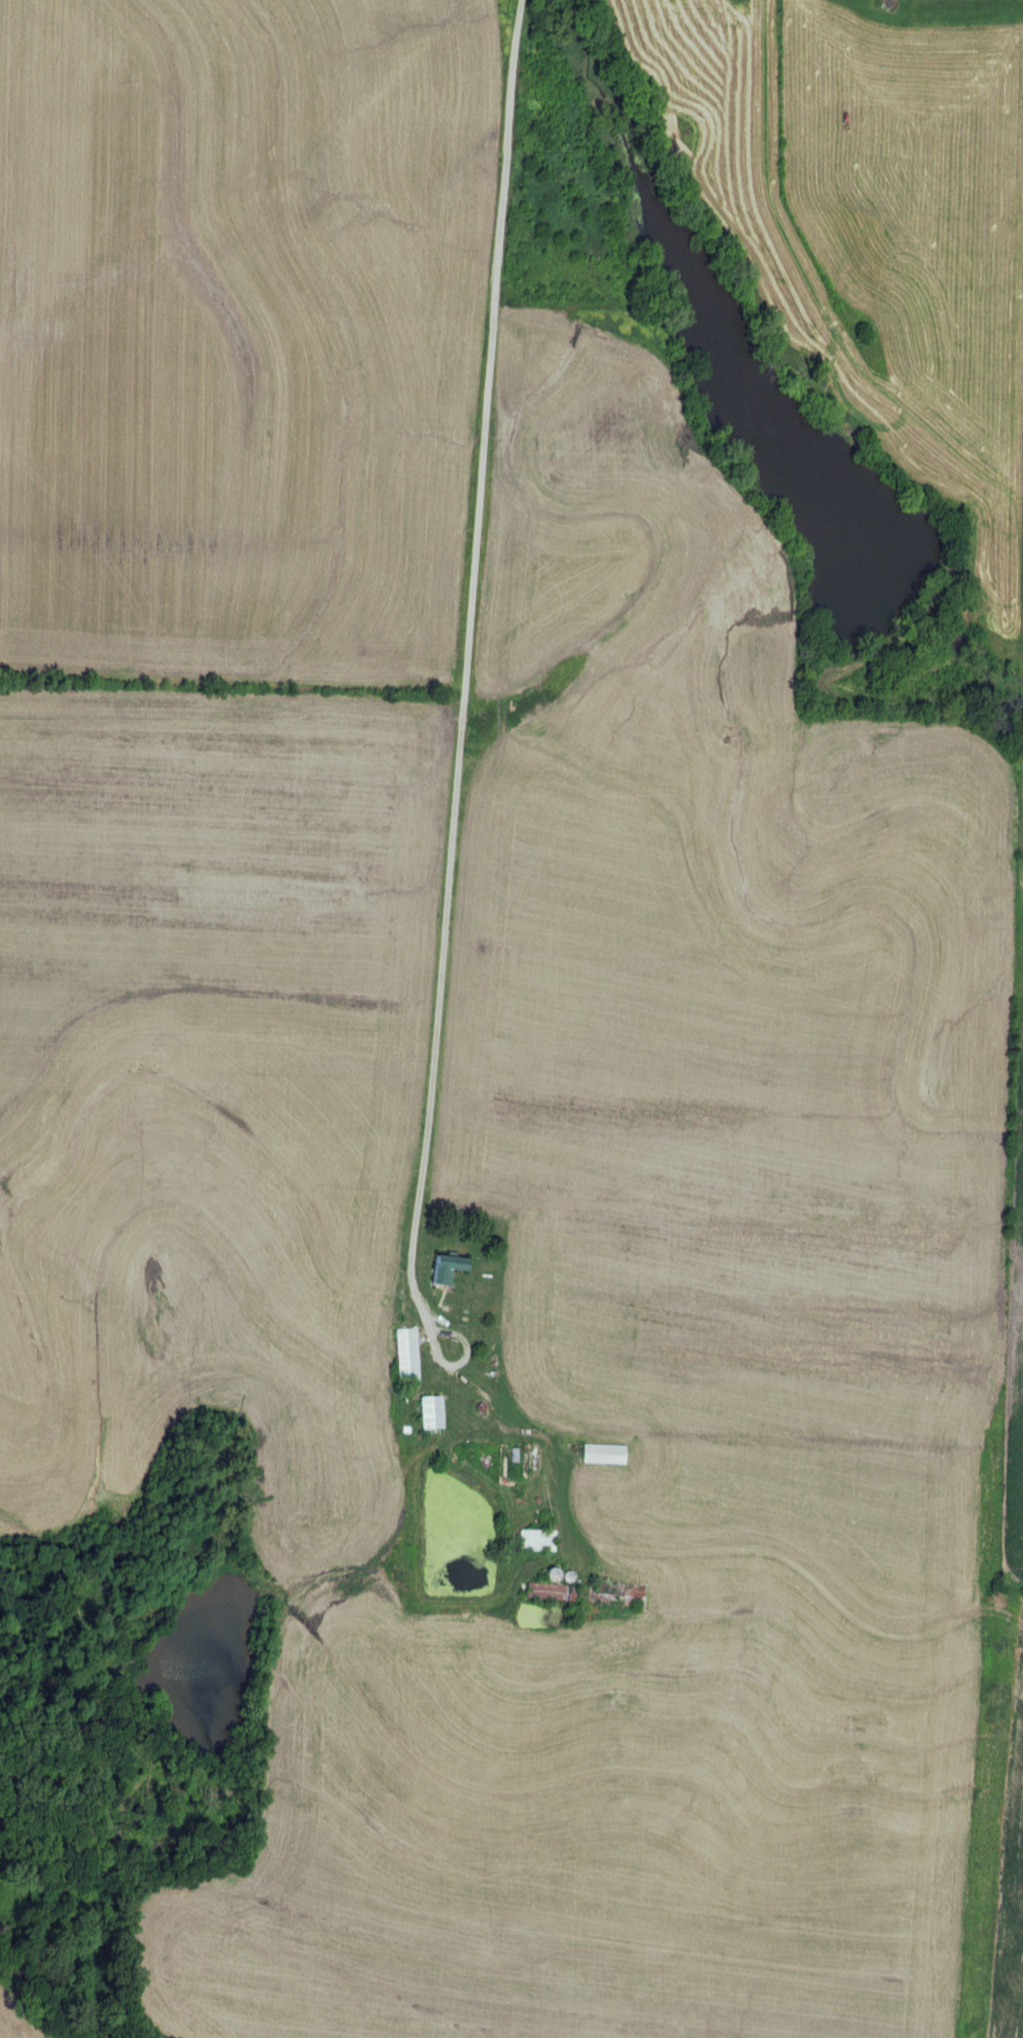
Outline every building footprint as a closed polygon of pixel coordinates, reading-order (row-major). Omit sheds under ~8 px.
[(464,1272),(465,1258),(428,1255),(426,1282),(440,1283),(441,1270),(464,1272)] [(414,1382),(412,1328),(391,1328),(392,1383),(414,1382)] [(414,1396),(414,1429),(436,1429),(436,1396),(414,1396)] [(621,1464),(621,1445),(578,1445),(578,1464),(621,1464)] [(551,1552),(551,1531),(515,1531),(515,1552),(551,1552)] [(587,1603),(640,1606),(641,1586),(588,1583),(587,1603)] [(566,1600),(566,1586),(521,1585),(521,1600),(566,1600)]
